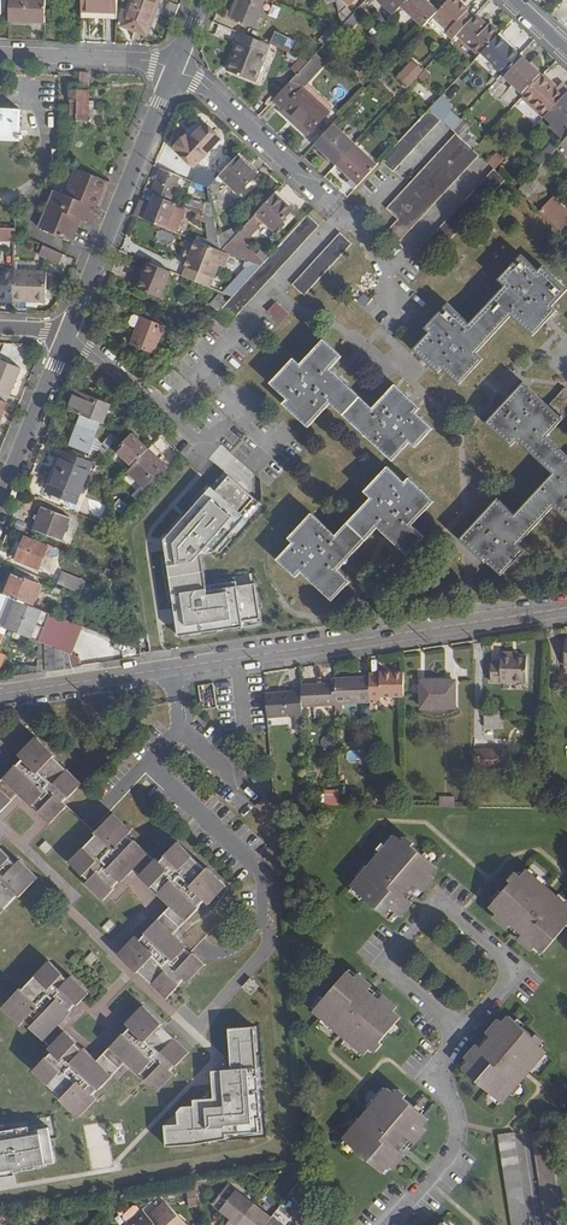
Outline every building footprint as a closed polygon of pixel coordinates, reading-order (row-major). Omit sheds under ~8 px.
[(9,22),(45,23),(46,0),(9,0),(9,22)] [(82,12),(117,13),(117,0),(82,0),(82,12)] [(160,0),(132,0),(122,27),(147,35),(160,0)] [(241,1),(238,0),(235,0),(228,17),(234,19),(241,1)] [(255,28),(266,0),(242,0),(241,1),(234,19),(255,28)] [(395,15),(403,6),(409,0),(379,0),(395,15)] [(403,6),(425,26),(434,16),(438,12),(425,0),(409,0),(403,6)] [(448,33),(454,39),(458,35),(473,19),(467,12),(469,10),(459,0),(449,0),(438,12),(434,16),(449,31),(448,33)] [(170,2),(166,14),(176,17),(180,6),(170,2)] [(477,15),(473,19),(458,35),(480,56),(482,53),(499,35),(501,32),(491,24),(489,26),(477,15)] [(335,24),(320,40),(325,45),(342,27),(335,24)] [(228,72),(256,83),(270,45),(241,34),(237,44),(238,44),(228,72)] [(290,53),(294,43),(275,35),(271,44),(290,53)] [(499,35),(482,53),(504,74),(522,56),(499,35)] [(298,75),(295,78),(274,101),(283,109),(285,108),(311,133),(330,112),(303,88),(304,86),(327,63),(317,54),(310,62),(298,75)] [(504,74),(503,75),(525,95),(543,76),(522,56),(504,74)] [(302,58),(292,69),(298,75),(310,62),(302,58)] [(424,71),(412,60),(396,77),(408,88),(424,71)] [(432,76),(426,70),(419,78),(425,83),(432,76)] [(89,101),(89,74),(80,74),(79,83),(69,83),(69,101),(60,101),(61,135),(67,135),(67,122),(88,122),(89,107),(93,107),(93,101),(89,101)] [(525,95),(523,98),(545,118),(551,112),(566,95),(566,87),(563,83),(558,88),(544,75),(543,76),(525,95)] [(551,112),(566,126),(566,95),(551,112)] [(437,104),(432,109),(437,113),(442,108),(437,104)] [(18,142),(20,111),(0,110),(0,141),(18,142)] [(430,112),(384,161),(386,164),(394,170),(439,121),(430,112)] [(543,120),(560,135),(565,141),(566,139),(566,126),(551,112),(545,118),(543,120)] [(462,120),(452,130),(474,150),(479,145),(468,135),(471,132),(469,131),(471,128),(462,120)] [(190,139),(187,137),(175,149),(195,167),(221,140),(204,124),(190,139)] [(334,125),(315,145),(338,165),(356,146),(334,125)] [(478,156),(457,137),(389,208),(401,220),(391,231),(400,240),(478,156)] [(556,148),(553,145),(547,152),(550,155),(556,148)] [(356,146),(338,165),(360,185),(378,166),(356,146)] [(505,160),(497,154),(488,163),(496,170),(505,160)] [(258,175),(238,156),(220,176),(239,194),(258,175)] [(54,190),(54,191),(92,207),(90,211),(96,213),(109,182),(76,169),(66,195),(54,190)] [(154,192),(172,199),(180,177),(161,170),(154,192)] [(504,180),(494,172),(422,250),(432,258),(504,180)] [(215,181),(209,175),(199,185),(208,189),(215,181)] [(540,185),(532,178),(519,192),(527,199),(540,185)] [(73,241),(83,214),(94,218),(96,213),(90,211),(92,207),(54,191),(40,228),(73,241)] [(294,211),(275,194),(237,235),(222,251),(231,255),(234,256),(265,222),(274,231),(294,211)] [(167,204),(152,197),(149,204),(141,200),(134,216),(165,229),(177,233),(185,211),(174,207),(167,204)] [(540,211),(562,232),(566,227),(566,211),(553,198),(540,211)] [(203,215),(206,202),(188,201),(185,208),(203,215)] [(211,204),(206,202),(203,215),(206,216),(215,220),(214,215),(211,204)] [(12,228),(16,228),(17,211),(0,210),(0,228),(12,228)] [(206,216),(204,223),(216,227),(215,220),(206,216)] [(308,218),(218,316),(221,319),(228,325),(317,227),(308,218)] [(216,227),(204,223),(209,246),(222,251),(218,236),(216,227)] [(16,228),(12,228),(0,228),(0,239),(16,240),(16,234),(16,228)] [(232,229),(218,236),(222,251),(237,235),(232,229)] [(169,243),(173,236),(158,230),(155,237),(169,243)] [(350,245),(341,237),(295,286),(304,294),(350,245)] [(231,255),(195,242),(192,251),(187,249),(184,258),(188,260),(185,267),(215,278),(221,264),(226,267),(231,255)] [(62,254),(46,247),(42,257),(58,263),(62,254)] [(502,280),(508,286),(470,326),(449,307),(428,328),(432,332),(416,350),(439,371),(443,366),(461,382),(482,359),(475,354),(512,313),(534,333),(555,311),(550,307),(566,290),(543,269),(539,273),(523,258),(502,280)] [(138,289),(161,298),(172,273),(148,263),(138,289)] [(242,278),(246,282),(260,267),(252,263),(239,276),(242,278)] [(14,296),(14,279),(14,272),(14,271),(0,270),(0,295),(14,296)] [(14,272),(14,279),(14,296),(13,301),(34,302),(34,300),(47,300),(47,273),(14,272)] [(242,278),(226,294),(233,296),(246,282),(242,278)] [(219,296),(211,305),(218,312),(227,303),(219,296)] [(271,312),(284,324),(292,316),(279,303),(271,312)] [(138,328),(142,319),(135,316),(132,318),(130,323),(132,326),(138,328)] [(156,324),(142,319),(138,328),(132,344),(154,354),(165,328),(159,326),(160,322),(158,321),(156,324)] [(286,403),(309,424),(332,401),(393,458),(411,440),(416,445),(432,429),(415,413),(419,408),(396,387),(373,410),(329,369),(340,357),(324,342),(301,366),(295,361),(274,383),(290,399),(286,403)] [(0,361),(0,392),(10,396),(21,369),(0,361)] [(566,515),(566,457),(545,437),(566,413),(566,392),(565,391),(550,408),(524,385),(489,423),(512,444),(518,438),(557,473),(516,517),(498,501),(463,539),(485,560),(487,558),(502,572),(523,550),(517,545),(555,505),(566,515)] [(111,405),(77,392),(69,410),(83,415),(99,422),(103,423),(111,405)] [(99,422),(83,415),(71,446),(87,452),(94,436),(99,422)] [(112,434),(106,440),(112,445),(117,439),(112,434)] [(133,435),(118,451),(134,466),(149,449),(133,435)] [(102,445),(94,436),(87,452),(100,458),(100,457),(112,445),(106,440),(102,445)] [(149,449),(134,466),(129,472),(145,488),(165,466),(167,464),(149,449)] [(77,503),(93,464),(63,451),(47,491),(77,503)] [(170,470),(165,466),(145,488),(143,490),(148,494),(170,470)] [(389,470),(367,492),(374,498),(337,538),(312,516),(292,538),(296,542),(280,559),(296,575),(302,570),(333,598),(349,581),(336,570),(378,525),(408,552),(422,537),(410,526),(433,501),(410,480),(406,485),(389,470)] [(167,554),(180,638),(262,626),(256,585),(238,588),(238,583),(208,588),(205,568),(219,566),(263,517),(229,487),(167,554)] [(62,541),(71,518),(43,507),(34,529),(62,541)] [(39,570),(48,546),(25,537),(21,546),(17,544),(15,549),(19,551),(16,560),(39,570)] [(77,544),(73,555),(90,561),(95,550),(77,544)] [(14,573),(34,581),(36,577),(16,568),(14,573)] [(118,575),(106,570),(103,576),(115,581),(118,575)] [(84,581),(63,572),(59,584),(80,593),(84,581)] [(14,573),(13,573),(4,595),(17,600),(33,606),(42,584),(34,581),(14,573)] [(1,593),(0,595),(0,620),(8,622),(17,600),(4,595),(1,593)] [(33,606),(17,600),(8,622),(5,627),(7,628),(32,638),(35,639),(39,641),(51,646),(70,653),(81,626),(62,618),(43,610),(33,606)] [(7,628),(3,638),(31,649),(35,639),(32,638),(7,628)] [(38,666),(19,665),(19,676),(72,668),(70,653),(51,646),(39,641),(38,666)] [(526,682),(526,656),(518,656),(500,655),(500,662),(491,662),(491,682),(526,682)] [(368,674),(368,677),(369,700),(380,699),(380,697),(403,696),(403,672),(368,674)] [(334,679),(334,683),(335,705),(335,713),(342,712),(342,704),(369,702),(369,700),(368,677),(334,679)] [(454,680),(420,681),(420,708),(454,709),(454,680)] [(198,686),(201,708),(215,706),(211,683),(198,686)] [(300,685),(301,690),(302,706),(335,705),(334,683),(300,685)] [(301,690),(265,693),(267,718),(302,715),(302,706),(301,690)] [(500,711),(484,710),(483,719),(500,721),(500,711)] [(70,798),(83,784),(68,769),(67,769),(54,757),(55,755),(36,737),(18,756),(23,760),(17,766),(16,765),(0,781),(0,813),(1,812),(2,812),(13,801),(12,800),(18,794),(32,807),(33,805),(39,811),(38,812),(50,824),(68,806),(64,802),(68,797),(70,798)] [(507,750),(474,750),(473,768),(507,769),(507,750)] [(336,806),(337,790),(322,790),(321,805),(336,806)] [(265,794),(256,803),(263,810),(272,800),(265,794)] [(455,796),(440,796),(440,807),(455,807),(455,796)] [(132,831),(115,814),(111,818),(97,834),(70,862),(83,875),(84,875),(89,880),(85,884),(104,901),(115,889),(113,887),(119,881),(122,883),(135,870),(152,887),(154,886),(160,891),(158,893),(171,906),(145,934),(140,939),(136,936),(119,954),(138,973),(139,971),(152,984),(167,998),(180,984),(179,983),(184,978),(188,982),(205,964),(193,953),(192,954),(186,948),(188,946),(175,934),(200,907),(199,906),(205,900),(210,905),(227,886),(208,867),(206,869),(193,857),(194,856),(178,841),(165,855),(165,856),(161,861),(158,857),(155,859),(135,840),(134,841),(128,835),(132,831)] [(406,837),(402,842),(396,836),(373,862),(352,887),(391,921),(397,914),(401,917),(413,903),(409,899),(418,889),(422,892),(435,878),(430,875),(437,867),(412,845),(414,842),(406,837)] [(47,856),(53,849),(45,841),(39,848),(47,856)] [(6,909),(6,908),(18,895),(20,897),(38,878),(20,860),(16,864),(10,859),(10,858),(0,848),(0,915),(6,909)] [(566,925),(566,905),(543,883),(526,869),(520,876),(515,872),(509,879),(512,882),(490,906),(497,912),(493,917),(508,929),(511,925),(522,934),(518,939),(532,951),(536,947),(543,952),(557,936),(566,925)] [(109,933),(116,926),(110,919),(103,927),(109,933)] [(92,967),(100,959),(92,952),(85,960),(92,967)] [(45,1041),(51,1046),(49,1048),(53,1051),(48,1056),(47,1056),(34,1071),(49,1086),(50,1086),(62,1097),(61,1099),(80,1118),(98,1099),(94,1095),(100,1089),(100,1090),(126,1063),(139,1075),(141,1074),(146,1080),(146,1081),(158,1092),(174,1074),(171,1071),(176,1065),(177,1066),(190,1052),(174,1037),(161,1025),(163,1023),(143,1005),(125,1024),(129,1028),(124,1034),(123,1033),(98,1060),(85,1048),(83,1050),(77,1044),(79,1042),(65,1029),(65,1030),(60,1025),(72,1012),(71,1010),(77,1004),(78,1005),(89,993),(71,976),(68,979),(63,975),(64,974),(49,961),(34,976),(35,976),(22,989),(21,988),(3,1008),(21,1025),(25,1021),(31,1026),(30,1027),(45,1041)] [(382,1045),(379,1043),(401,1017),(394,1011),(397,1007),(383,995),(380,999),(369,989),(372,985),(358,973),(355,977),(348,971),(314,1011),(365,1055),(371,1047),(376,1052),(382,1045)] [(251,994),(259,985),(251,977),(243,986),(251,994)] [(536,1034),(534,1037),(509,1016),(503,1023),(498,1019),(486,1033),(491,1037),(482,1048),(477,1044),(465,1058),(469,1062),(463,1069),(502,1103),(546,1052),(539,1045),(544,1040),(536,1034)] [(165,1125),(166,1146),(195,1144),(194,1138),(226,1136),(226,1134),(260,1131),(258,1117),(262,1117),(258,1067),(255,1067),(253,1044),(256,1044),(255,1026),(228,1028),(231,1057),(225,1057),(212,1070),(214,1097),(193,1099),(194,1105),(183,1106),(178,1111),(179,1124),(165,1125)] [(387,1088),(343,1139),(383,1173),(389,1166),(393,1169),(405,1155),(401,1152),(410,1140),(415,1144),(427,1129),(423,1126),(428,1119),(404,1097),(406,1095),(398,1089),(394,1094),(387,1088)] [(16,1175),(15,1172),(40,1168),(40,1165),(55,1163),(49,1127),(30,1131),(29,1126),(0,1131),(0,1178),(16,1175)] [(545,1224),(562,1224),(553,1163),(548,1130),(531,1133),(545,1224)] [(512,1224),(529,1224),(514,1132),(498,1135),(512,1224)] [(149,1188),(135,1190),(137,1202),(151,1200),(149,1188)] [(185,1190),(186,1207),(195,1207),(194,1189),(185,1190)] [(226,1224),(238,1224),(254,1204),(236,1190),(220,1210),(231,1219),(226,1224)] [(217,1209),(226,1195),(219,1191),(210,1205),(217,1209)] [(149,1216),(157,1224),(186,1224),(166,1202),(149,1216)] [(254,1204),(238,1224),(266,1224),(271,1218),(254,1204)] [(51,1209),(41,1211),(43,1220),(53,1218),(51,1209)] [(149,1216),(143,1210),(126,1224),(157,1224),(149,1216)]
